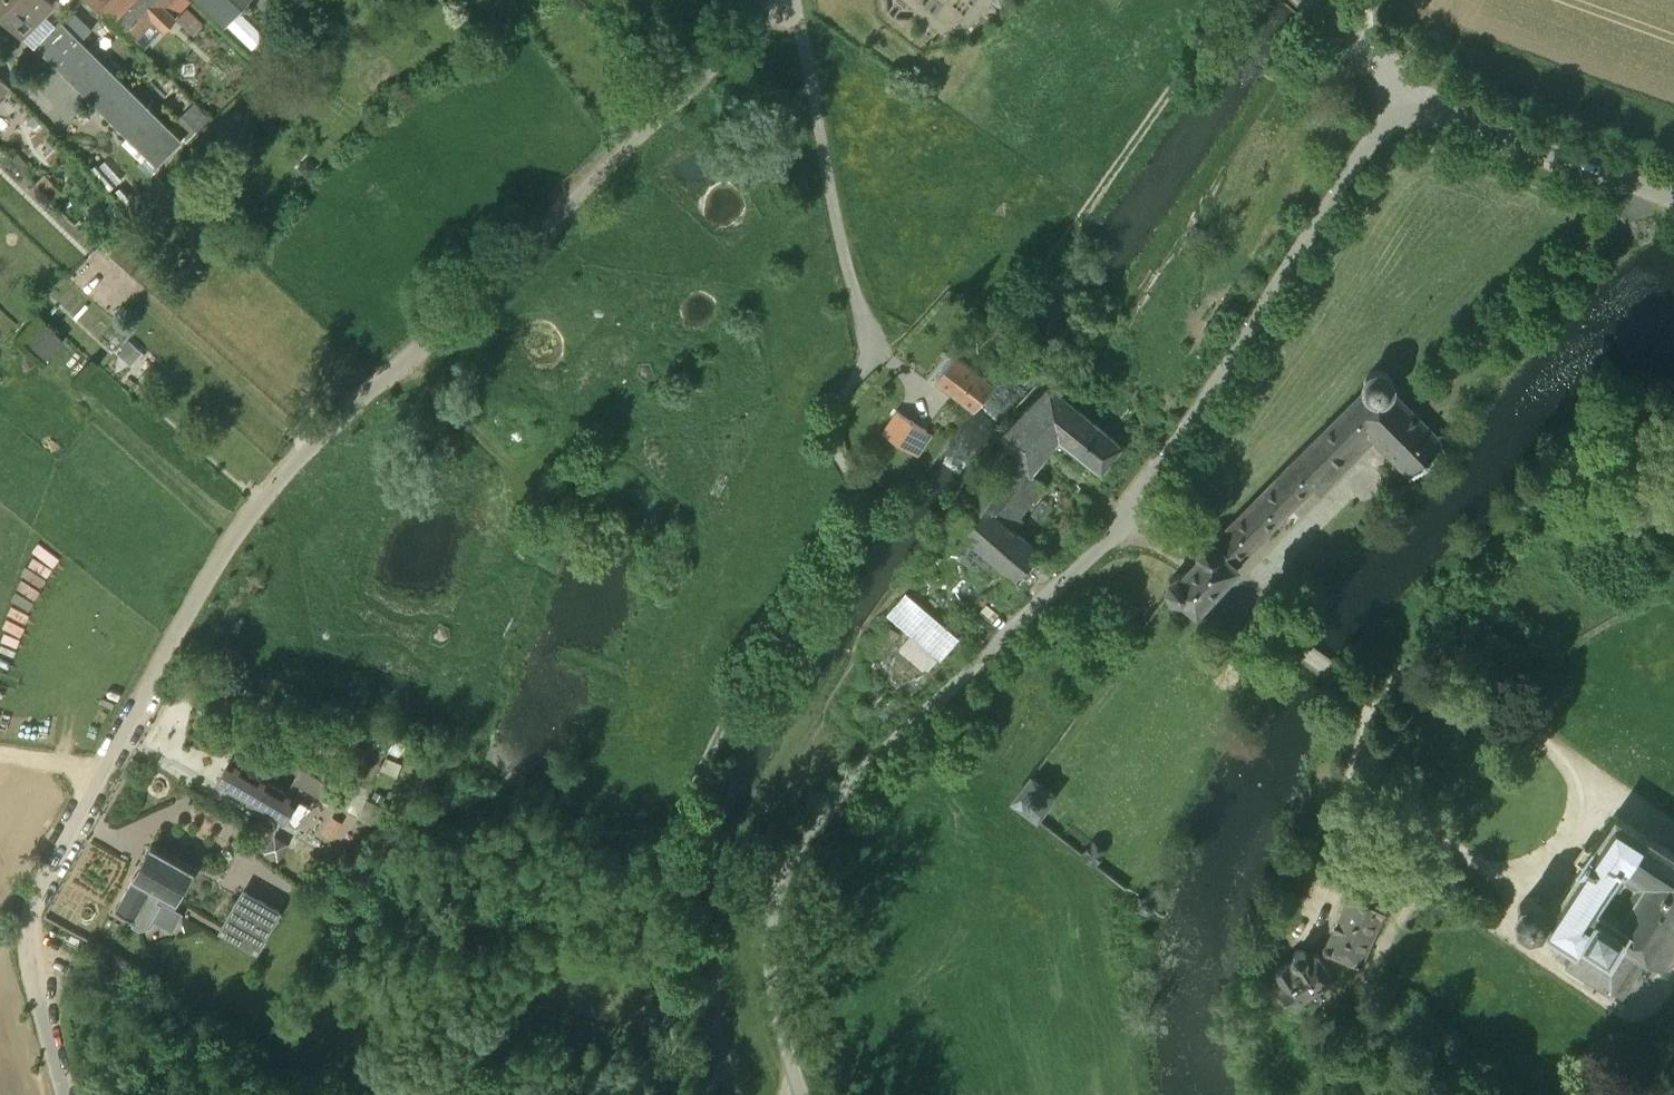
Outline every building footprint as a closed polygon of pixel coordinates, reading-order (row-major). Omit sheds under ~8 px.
[(24,36),(33,46),(49,29),(40,19),(55,4),(51,0),(0,0),(0,10),(24,36)] [(144,50),(190,1),(190,0),(90,0),(144,50)] [(226,23),(247,0),(200,0),(226,23)] [(81,38),(91,28),(75,12),(65,23),(81,38)] [(49,29),(33,46),(34,46),(128,135),(158,164),(184,138),(171,126),(81,38),(65,23),(59,18),(49,29)] [(210,117),(195,101),(182,114),(198,129),(210,117)] [(12,157),(25,171),(31,165),(18,152),(12,157)] [(105,160),(93,170),(110,190),(122,179),(105,160)] [(45,172),(36,181),(53,199),(62,190),(45,172)] [(115,191),(129,207),(135,202),(121,186),(115,191)] [(111,201),(105,208),(118,220),(124,213),(111,201)] [(45,357),(65,334),(46,317),(25,339),(45,357)] [(119,352),(131,363),(143,351),(130,339),(119,352)] [(955,352),(936,376),(975,406),(978,402),(981,398),(994,382),(993,381),(955,352)] [(1368,385),(1345,408),(1367,430),(1378,441),(1411,408),(1389,386),(1392,381),(1393,376),(1392,371),(1389,366),(1384,363),(1379,362),(1374,363),(1370,366),(1366,370),(1365,375),(1366,380),(1368,385)] [(1120,444),(1047,383),(1003,434),(1015,441),(1008,449),(1032,470),(1061,435),(1101,469),(1120,444)] [(1345,408),(1295,459),(1316,481),(1367,430),(1345,408)] [(1445,441),(1411,408),(1378,441),(1412,474),(1445,441)] [(897,410),(883,432),(913,451),(927,430),(897,410)] [(1007,449),(948,518),(974,541),(997,515),(1010,526),(1046,483),(1032,470),(1007,449)] [(1195,552),(1195,558),(1218,579),(1316,481),(1295,459),(1216,538),(1210,537),(1204,538),(1199,542),(1196,546),(1195,552)] [(997,515),(974,541),(999,562),(1017,577),(1039,551),(1010,526),(997,515)] [(999,562),(974,541),(961,558),(985,579),(999,562)] [(1177,599),(1182,597),(1191,606),(1211,587),(1218,579),(1195,558),(1189,565),(1180,573),(1175,572),(1170,572),(1165,574),(1161,579),(1159,584),(1159,587),(1159,589),(1160,592),(1162,595),(1164,596),(1167,598),(1172,599),(1177,599)] [(961,634),(909,590),(892,611),(944,655),(961,634)] [(285,792),(231,760),(218,781),(269,811),(284,820),(297,798),(303,787),(340,809),(348,795),(300,768),(287,791),(286,790),(285,792)] [(1026,778),(1009,803),(1032,819),(1049,795),(1026,778)] [(376,790),(372,799),(383,804),(387,796),(376,790)] [(1582,837),(1570,855),(1575,858),(1553,891),(1548,888),(1540,900),(1537,894),(1532,891),(1525,890),(1519,891),(1514,894),(1511,900),(1510,906),(1511,912),(1515,917),(1520,920),(1527,921),(1533,919),(1538,916),(1570,937),(1559,953),(1615,991),(1642,950),(1661,963),(1673,942),(1673,914),(1665,908),(1673,895),(1673,849),(1612,808),(1587,840),(1582,837)] [(1046,812),(1042,817),(1075,842),(1079,835),(1046,812)] [(289,841),(274,833),(266,849),(280,857),(289,841)] [(177,901),(195,868),(151,843),(117,904),(133,915),(131,919),(141,925),(151,922),(162,902),(157,899),(161,892),(177,901)] [(1409,850),(1402,863),(1417,870),(1423,857),(1409,850)] [(1393,884),(1360,869),(1355,879),(1350,877),(1319,944),(1358,962),(1393,884)] [(258,950),(281,909),(243,889),(220,930),(258,950)] [(1665,908),(1673,914),(1673,895),(1665,908)] [(1304,956),(1296,943),(1286,949),(1289,954),(1265,968),(1276,986),(1272,988),(1281,1003),(1326,976),(1312,953),(1304,956)] [(1319,944),(1312,953),(1326,976),(1358,962),(1319,944)]
